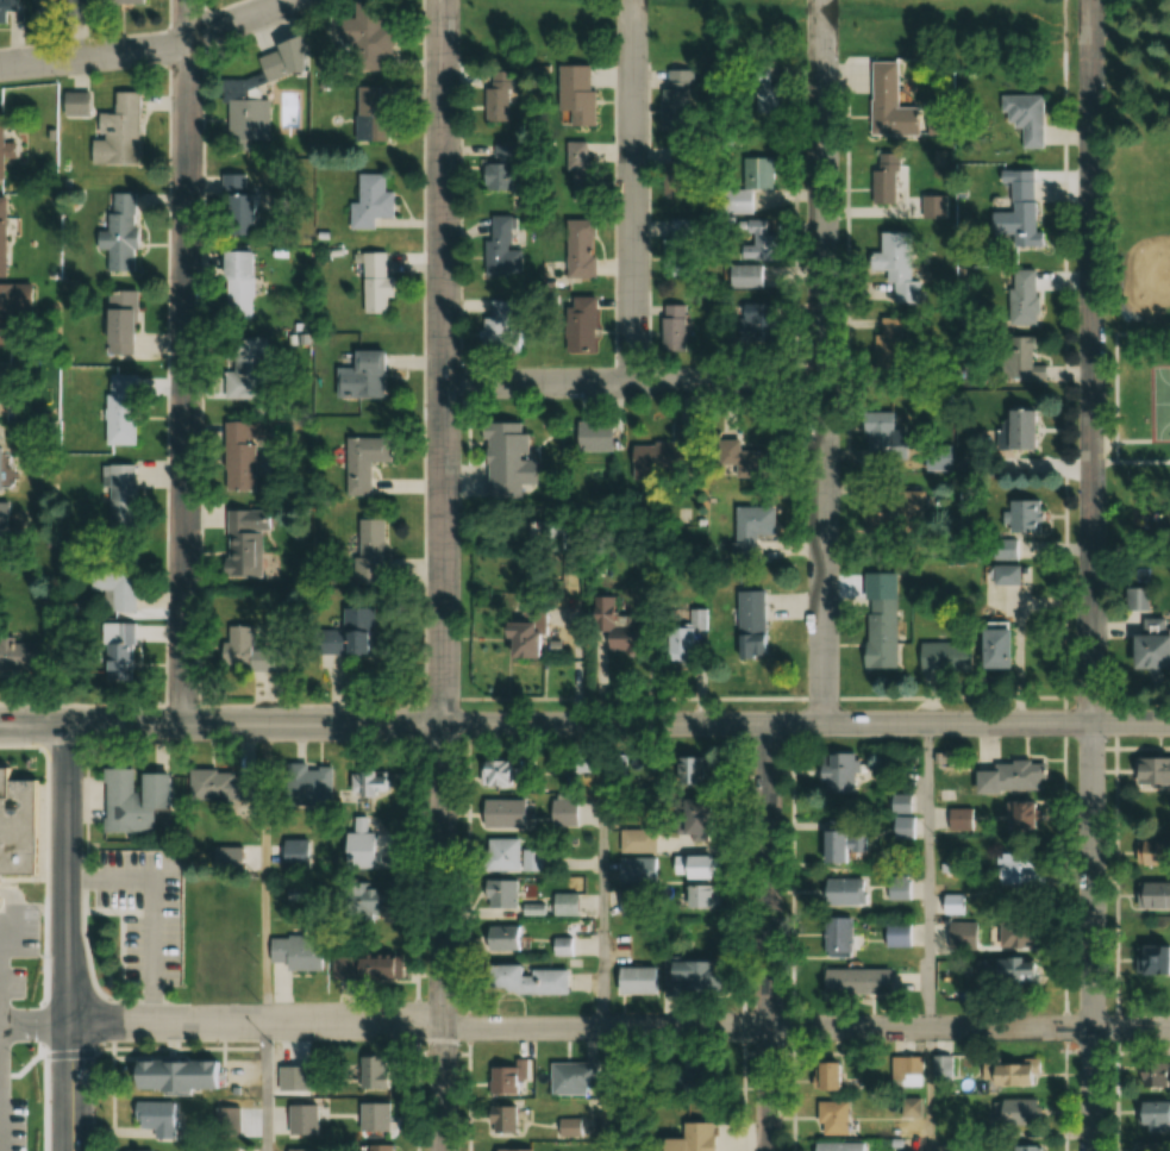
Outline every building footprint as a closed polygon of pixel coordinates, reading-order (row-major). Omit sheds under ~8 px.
[(21,13),(21,0),(0,0),(0,13),(21,13)] [(370,5),(345,5),(345,21),(331,21),(331,50),(346,50),(346,75),(370,75),(370,63),(384,63),(384,33),(370,33),(370,5)] [(246,63),(287,46),(299,76),(258,93),(246,63)] [(307,50),(307,74),(331,74),(331,50),(307,50)] [(901,65),(875,64),(873,137),(924,138),(925,109),(900,108),(901,65)] [(599,66),(564,66),(564,127),(598,127),(599,66)] [(668,71),(668,131),(695,131),(695,71),(668,71)] [(490,123),(515,123),(515,81),(490,81),(490,123)] [(119,87),(119,106),(99,106),(99,161),(146,161),(148,87),(119,87)] [(348,92),(346,149),(382,150),(383,110),(369,110),(370,92),(348,92)] [(1047,96),(1004,96),(1004,128),(1024,128),(1024,150),(1047,150),(1047,96)] [(219,105),(218,144),(259,145),(261,105),(219,105)] [(8,181),(8,159),(20,158),(19,113),(0,114),(0,181),(8,181)] [(597,202),(597,143),(571,143),(571,202),(597,202)] [(520,145),(497,145),(497,164),(487,164),(487,191),(520,191),(520,145)] [(671,196),(693,196),(693,155),(671,155),(671,196)] [(776,158),(746,158),(746,189),(776,189),(776,158)] [(1026,169),(991,170),(991,181),(1003,181),(1005,212),(986,212),(987,237),(1003,237),(1005,252),(1040,251),(1040,233),(1031,231),(1031,202),(1021,202),(1021,182),(1026,182),(1026,169)] [(349,176),(349,207),(339,207),(339,232),(367,232),(367,223),(387,223),(387,195),(380,195),(380,177),(349,176)] [(112,190),(113,225),(101,225),(101,245),(113,245),(113,269),(140,268),(138,189),(112,190)] [(11,264),(11,190),(0,190),(0,264),(11,264)] [(249,192),(215,192),(214,245),(249,246),(249,192)] [(734,192),(727,208),(747,216),(753,200),(734,192)] [(264,237),(264,196),(238,196),(238,237),(264,237)] [(489,276),(524,276),(524,250),(516,250),(517,217),(490,217),(489,276)] [(598,278),(598,220),(569,220),(569,278),(598,278)] [(665,240),(665,277),(692,277),(692,221),(672,221),(672,240),(665,240)] [(777,261),(777,236),(769,236),(769,221),(739,221),(739,261),(777,261)] [(915,282),(915,233),(888,233),(887,304),(920,304),(920,282),(915,282)] [(233,317),(261,317),(261,253),(233,253),(233,317)] [(398,297),(398,278),(390,278),(390,254),(365,254),(366,313),(391,313),(391,297),(398,297)] [(355,318),(355,258),(377,258),(378,318),(355,318)] [(246,323),(246,259),(214,259),(214,323),(246,323)] [(766,288),(766,265),(727,265),(727,288),(766,288)] [(1028,271),(999,271),(1000,326),(1030,325),(1028,271)] [(11,344),(0,344),(0,278),(38,279),(37,309),(11,308),(11,344)] [(110,352),(110,287),(142,287),(142,352),(110,352)] [(599,298),(579,298),(578,354),(599,354),(599,298)] [(515,301),(492,301),(492,318),(485,318),(485,352),(515,352),(515,301)] [(776,343),(776,304),(746,304),(746,343),(776,343)] [(689,305),(661,306),(661,353),(689,353),(689,305)] [(903,318),(879,318),(879,357),(903,357),(903,318)] [(1021,339),(949,338),(949,382),(1021,383),(1021,339)] [(257,344),(215,344),(217,404),(257,404),(257,344)] [(1011,380),(1034,380),(1034,345),(1011,345),(1011,380)] [(390,352),(367,352),(367,399),(390,399),(390,352)] [(374,356),(375,402),(333,404),(332,357),(374,356)] [(15,407),(15,359),(0,359),(0,407),(15,407)] [(145,440),(111,440),(111,373),(145,373),(145,440)] [(876,410),(868,445),(895,452),(904,416),(876,410)] [(1028,413),(990,413),(990,457),(1028,457),(1028,413)] [(582,422),(582,452),(617,452),(617,422),(582,422)] [(490,425),(491,498),(525,498),(525,486),(545,486),(545,461),(533,461),(532,425),(490,425)] [(701,425),(678,425),(678,445),(632,445),(632,477),(701,477),(701,425)] [(215,429),(215,496),(252,496),(252,429),(215,429)] [(740,478),(775,478),(775,452),(745,452),(745,441),(728,441),(728,465),(740,465),(740,478)] [(337,442),(337,500),(365,500),(365,465),(383,465),(383,442),(337,442)] [(140,527),(140,462),(107,462),(107,484),(113,484),(113,527),(140,527)] [(11,494),(0,494),(0,551),(12,551),(11,494)] [(1031,503),(989,503),(989,539),(1030,540),(1031,503)] [(869,536),(903,536),(903,507),(869,507),(869,536)] [(780,509),(740,508),(739,560),(761,560),(761,536),(780,536),(780,509)] [(220,517),(220,583),(256,584),(256,517),(220,517)] [(390,520),(364,520),(364,586),(390,586),(390,520)] [(541,552),(569,552),(569,523),(530,523),(530,543),(541,543),(541,552)] [(342,524),(342,592),(374,592),(374,524),(342,524)] [(138,605),(138,556),(93,556),(93,581),(111,581),(111,605),(138,605)] [(997,567),(997,586),(1022,586),(1022,567),(997,567)] [(1153,611),(1153,590),(1131,590),(1131,611),(1153,611)] [(742,593),(742,634),(769,634),(769,593),(742,593)] [(889,595),(857,595),(856,677),(889,677),(889,595)] [(550,660),(550,607),(517,607),(518,661),(550,660)] [(382,656),(382,609),(349,609),(349,656),(382,656)] [(700,632),(709,632),(709,610),(693,610),(693,629),(670,629),(670,656),(700,656),(700,632)] [(1144,620),(1144,671),(1169,671),(1169,620),(1144,620)] [(1001,627),(974,627),(974,676),(1000,676),(1001,627)] [(92,628),(92,686),(131,686),(131,628),(92,628)] [(615,654),(653,654),(653,628),(615,628),(615,654)] [(307,630),(361,630),(361,665),(307,665),(307,630)] [(1024,631),(994,631),(994,672),(1024,672),(1024,631)] [(218,632),(218,677),(268,677),(268,632),(218,632)] [(25,687),(25,634),(0,634),(0,687),(25,687)] [(750,655),(773,655),(773,643),(750,643),(750,655)] [(912,643),(961,644),(961,678),(911,677),(912,643)] [(815,793),(850,793),(850,773),(854,773),(854,753),(815,753),(815,793)] [(1129,784),(1169,784),(1169,757),(1129,757),(1129,784)] [(702,758),(674,758),(674,783),(702,783),(702,758)] [(508,761),(474,761),(474,787),(508,787),(508,761)] [(1037,793),(1037,781),(1045,780),(1044,762),(991,762),(991,770),(969,770),(970,793),(1037,793)] [(339,768),(307,768),(307,806),(339,806),(339,768)] [(106,769),(106,834),(158,834),(158,811),(180,811),(180,777),(154,777),(154,794),(139,794),(139,769),(106,769)] [(351,770),(351,798),(387,798),(386,770),(351,770)] [(7,874),(35,874),(35,783),(10,783),(10,771),(0,771),(0,874),(7,874)] [(195,801),(260,800),(260,779),(240,779),(240,772),(194,773),(195,801)] [(887,795),(887,815),(911,815),(911,795),(887,795)] [(522,826),(522,799),(476,799),(476,826),(522,826)] [(573,825),(572,800),(550,800),(551,825),(573,825)] [(691,800),(670,805),(676,836),(685,835),(687,845),(700,842),(691,800)] [(1005,802),(1005,831),(1035,831),(1035,802),(1005,802)] [(816,862),(850,862),(850,827),(816,827),(816,862)] [(652,828),(617,828),(617,852),(652,852),(652,828)] [(346,837),(346,869),(380,869),(380,837),(346,837)] [(514,837),(479,837),(479,870),(514,870),(514,837)] [(1161,840),(1133,840),(1133,865),(1161,865),(1161,840)] [(287,841),(287,868),(316,868),(316,841),(287,841)] [(517,870),(539,870),(539,846),(517,846),(517,870)] [(996,851),(996,883),(1035,883),(1035,851),(996,851)] [(653,857),(615,857),(615,884),(653,884),(653,857)] [(677,877),(705,877),(705,857),(677,857),(677,877)] [(479,907),(512,907),(512,878),(479,878),(479,907)] [(883,899),(909,899),(909,881),(883,881),(883,899)] [(1169,908),(1169,881),(1137,881),(1137,908),(1169,908)] [(705,885),(685,885),(685,907),(705,907),(705,885)] [(340,887),(340,913),(379,913),(379,887),(340,887)] [(548,893),(548,916),(575,916),(575,893),(548,893)] [(820,954),(849,954),(849,915),(820,915),(820,954)] [(881,947),(910,947),(910,923),(881,923),(881,947)] [(974,924),(945,924),(945,949),(974,949),(974,924)] [(515,925),(479,925),(479,950),(515,950),(515,925)] [(572,937),(548,937),(548,955),(572,955),(572,937)] [(320,939),(273,939),(273,962),(292,962),(292,970),(320,970),(320,939)] [(258,941),(201,941),(201,970),(258,970),(258,941)] [(1169,974),(1169,947),(1134,946),(1134,973),(1169,974)] [(329,980),(402,979),(402,954),(329,955),(329,980)] [(1035,956),(983,959),(984,985),(1037,982),(1035,956)] [(716,960),(662,960),(662,994),(716,993),(716,960)] [(565,993),(565,969),(516,969),(516,963),(481,963),(481,993),(565,993)] [(652,967),(614,967),(614,994),(652,994),(652,967)] [(820,994),(886,994),(886,969),(820,969),(820,994)] [(894,974),(894,993),(918,993),(918,974),(894,974)] [(358,1054),(358,1087),(386,1087),(386,1054),(358,1054)] [(921,1056),(893,1056),(893,1086),(921,1086),(921,1056)] [(546,1061),(546,1088),(590,1088),(590,1061),(546,1061)] [(143,1062),(143,1091),(223,1091),(223,1062),(143,1062)] [(486,1094),(518,1094),(518,1078),(526,1078),(526,1062),(486,1062),(486,1094)] [(719,1093),(719,1062),(671,1062),(671,1093),(719,1093)] [(834,1062),(808,1062),(808,1090),(834,1090),(834,1062)] [(1164,1080),(1169,1080),(1169,1063),(1139,1063),(1139,1071),(1133,1071),(1133,1087),(1164,1087),(1164,1080)] [(1029,1086),(1029,1064),(982,1064),(982,1086),(1029,1086)] [(989,1099),(989,1122),(1032,1123),(1032,1099),(989,1099)] [(844,1134),(844,1101),(815,1101),(815,1134),(844,1134)] [(1166,1101),(1132,1101),(1132,1132),(1166,1132),(1166,1101)] [(159,1138),(182,1138),(182,1102),(147,1102),(147,1128),(159,1128),(159,1138)] [(387,1102),(356,1102),(356,1130),(387,1130),(387,1102)] [(492,1131),(511,1131),(511,1104),(492,1104),(492,1131)] [(314,1105),(292,1105),(292,1133),(314,1133),(314,1105)] [(224,1131),(242,1126),(236,1106),(218,1112),(224,1131)] [(679,1122),(679,1140),(678,1140),(678,1150),(713,1150),(712,1122),(679,1122)] [(388,1143),(360,1144),(360,1150),(388,1150),(388,1143)] [(863,1143),(811,1143),(811,1150),(863,1150),(863,1143)]
